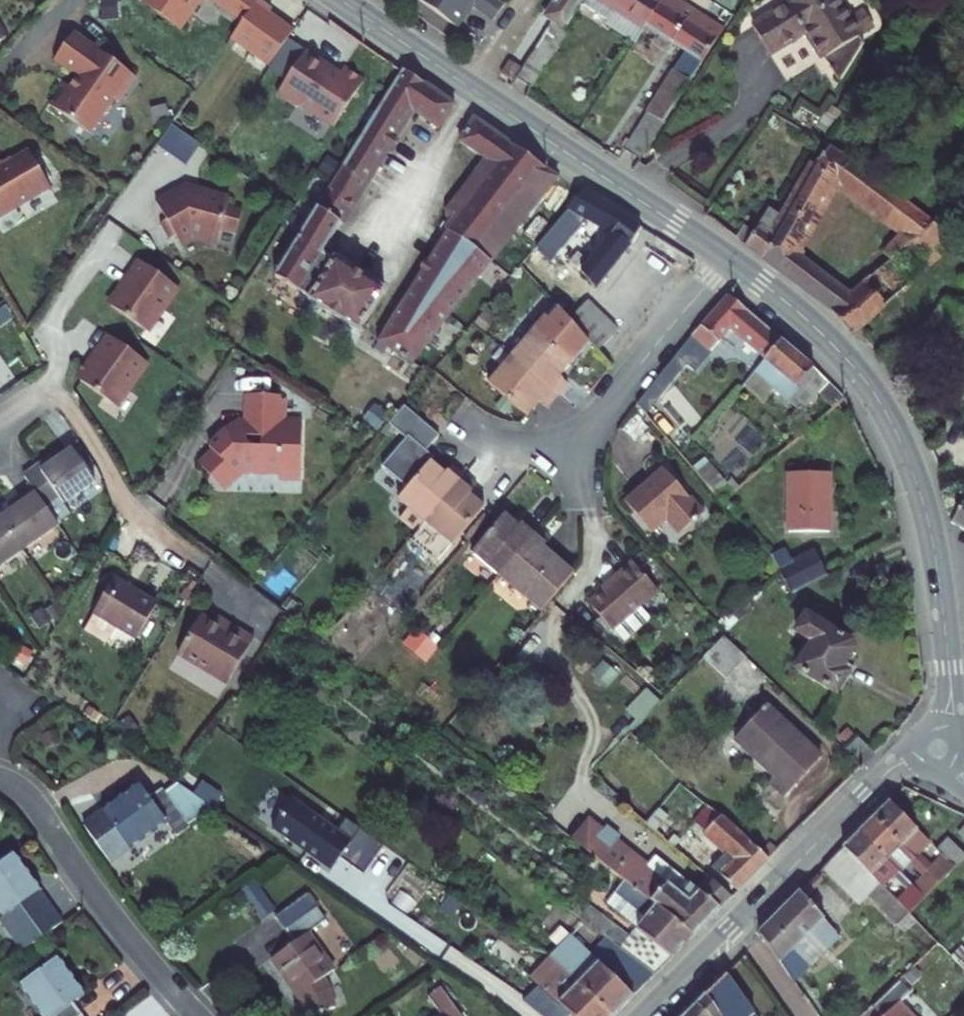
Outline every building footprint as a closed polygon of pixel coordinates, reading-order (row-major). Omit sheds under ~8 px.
[(124,8),(165,35),(188,0),(129,0),(124,8)] [(241,1),(240,0),(189,0),(226,24),(240,3),(241,1)] [(461,11),(488,29),(499,13),(480,0),(469,0),(461,11)] [(538,15),(554,25),(565,32),(586,0),(548,0),(538,15)] [(644,28),(661,0),(601,0),(644,28)] [(644,28),(702,66),(724,30),(677,0),(661,0),(644,28)] [(747,31),(766,60),(800,37),(819,66),(823,63),(837,83),(859,49),(854,41),(857,39),(855,37),(869,28),(860,13),(845,23),(831,0),(794,0),(747,31)] [(254,12),(240,3),(226,24),(215,41),(256,67),(278,32),(252,15),(254,12)] [(569,34),(565,32),(554,25),(516,82),(531,92),(569,34)] [(57,40),(38,69),(63,86),(56,96),(49,92),(34,115),(75,141),(99,106),(104,110),(121,83),(57,40)] [(292,51),(264,95),(284,107),(290,106),(322,125),(351,79),(330,66),(325,74),(317,69),(317,66),(292,51)] [(445,104),(395,69),(380,94),(402,109),(428,126),(445,104)] [(626,152),(641,161),(689,85),(675,76),(626,152)] [(402,109),(380,94),(344,151),(368,166),(402,109)] [(468,179),(473,182),(503,145),(465,119),(451,141),(477,159),(467,171),(468,179)] [(156,149),(196,171),(208,150),(167,128),(156,149)] [(483,262),(537,192),(524,183),(536,168),(503,145),(473,182),(474,183),(460,200),(455,196),(448,198),(439,210),(439,217),(444,220),(437,229),(441,232),(441,230),(483,262)] [(368,166),(344,151),(326,180),(309,208),(332,223),(368,166)] [(910,287),(949,243),(958,233),(943,221),(935,229),(826,151),(813,176),(815,177),(783,235),(765,222),(752,235),(748,233),(738,244),(827,310),(851,339),(858,333),(910,287)] [(43,190),(23,154),(0,166),(0,214),(43,190)] [(536,168),(524,183),(537,192),(548,177),(536,168)] [(467,171),(448,198),(455,196),(460,200),(474,183),(473,182),(468,179),(467,171)] [(172,234),(175,239),(188,231),(214,237),(217,225),(232,229),(237,207),(222,203),(223,198),(214,196),(215,194),(181,188),(173,193),(170,188),(151,200),(162,219),(156,223),(165,238),(172,234)] [(576,193),(552,222),(566,233),(578,218),(604,238),(579,277),(594,291),(640,228),(614,210),(576,193)] [(309,208),(305,215),(271,269),(266,278),(302,301),(327,261),(326,261),(314,252),(332,223),(309,208)] [(441,232),(406,288),(443,315),(483,262),(441,230),(441,232)] [(646,249),(637,273),(667,284),(676,260),(646,249)] [(134,258),(104,302),(140,326),(169,281),(134,258)] [(352,332),(354,329),(378,291),(328,258),(326,261),(327,261),(302,301),(352,332)] [(406,288),(372,342),(405,363),(443,315),(406,288)] [(721,335),(758,363),(777,340),(723,296),(684,337),(697,349),(703,355),(721,335)] [(600,356),(622,337),(593,303),(571,322),(600,356)] [(530,321),(506,349),(556,389),(566,378),(557,370),(570,354),(530,321)] [(78,375),(76,378),(111,401),(141,357),(106,334),(86,362),(83,360),(75,372),(78,375)] [(684,337),(634,402),(643,410),(697,349),(684,337)] [(746,376),(758,386),(804,425),(837,398),(807,366),(777,340),(758,363),(746,376)] [(544,403),(556,389),(506,349),(484,375),(524,409),(535,395),(544,403)] [(196,461),(219,484),(246,458),(252,464),(276,464),(284,473),(297,473),(297,412),(280,412),(280,393),(272,394),(273,390),(241,390),(242,423),(232,422),(225,430),(221,426),(204,442),(209,447),(196,461)] [(62,506),(92,485),(68,450),(51,462),(48,457),(19,478),(28,489),(54,526),(69,515),(62,506)] [(393,494),(420,517),(461,469),(448,459),(440,467),(426,455),(393,494)] [(716,500),(729,491),(704,458),(692,468),(716,500)] [(648,468),(620,493),(648,525),(662,512),(676,527),(699,507),(661,463),(651,472),(648,468)] [(471,479),(461,469),(420,517),(413,526),(439,547),(479,501),(464,487),(471,479)] [(824,472),(782,474),(785,534),(827,532),(824,472)] [(28,489),(9,503),(13,508),(0,517),(0,528),(20,555),(56,529),(54,526),(28,489)] [(949,514),(945,521),(946,523),(963,533),(963,489),(949,514)] [(464,549),(491,572),(531,526),(519,515),(511,523),(497,511),(464,549)] [(534,609),(543,598),(567,571),(535,544),(543,535),(531,526),(491,572),(534,609)] [(20,555),(0,528),(0,569),(20,555)] [(786,595),(798,589),(832,573),(819,547),(773,569),(786,595)] [(620,573),(586,602),(609,628),(611,626),(621,638),(648,615),(638,603),(654,590),(628,560),(617,569),(620,573)] [(153,607),(111,580),(89,613),(131,640),(153,607)] [(849,645),(802,614),(790,633),(805,643),(788,668),(829,695),(849,665),(839,659),(849,645)] [(212,630),(197,621),(173,659),(222,691),(251,648),(236,638),(232,643),(212,630)] [(232,643),(236,638),(215,624),(212,630),(232,643)] [(739,659),(714,634),(692,657),(716,682),(739,659)] [(758,709),(726,741),(765,781),(761,786),(775,800),(813,764),(758,709)] [(845,738),(834,749),(843,758),(854,748),(845,738)] [(158,820),(132,784),(94,810),(106,826),(86,840),(101,861),(158,820)] [(185,817),(197,804),(175,784),(163,797),(185,817)] [(675,788),(657,807),(724,862),(716,871),(733,885),(760,858),(675,788)] [(928,840),(885,797),(868,815),(898,846),(910,858),(928,840)] [(287,799),(265,829),(323,872),(332,860),(355,877),(375,849),(334,819),(327,828),(287,799)] [(75,824),(86,840),(106,826),(94,810),(75,824)] [(868,815),(852,831),(882,862),(898,846),(868,815)] [(611,877),(627,858),(590,829),(575,848),(611,877)] [(882,862),(852,831),(834,849),(865,879),(882,862)] [(936,848),(942,855),(953,866),(963,856),(946,838),(936,848)] [(723,894),(703,877),(694,889),(638,845),(627,858),(611,877),(618,882),(683,934),(723,894)] [(865,879),(834,849),(813,871),(850,908),(861,897),(888,925),(900,914),(892,906),(865,879)] [(56,922),(6,854),(0,858),(0,935),(14,953),(56,922)] [(936,884),(953,866),(942,855),(925,873),(936,884)] [(920,900),(936,884),(925,873),(909,889),(920,900)] [(239,877),(227,886),(248,915),(260,906),(239,877)] [(683,934),(618,882),(595,911),(624,932),(602,952),(637,979),(683,934)] [(903,917),(920,900),(909,889),(892,906),(900,914),(903,917)] [(834,940),(792,891),(752,932),(788,983),(834,940)] [(326,1009),(322,985),(314,974),(325,966),(300,930),(316,918),(297,892),(265,916),(284,941),(261,957),(293,1001),(295,1015),(326,1009)] [(573,929),(538,967),(602,1014),(637,979),(602,952),(573,929)] [(64,1001),(75,993),(48,956),(11,984),(35,1015),(75,1015),(64,1001)] [(953,966),(963,978),(963,957),(963,956),(953,966)] [(602,1014),(538,967),(527,979),(535,986),(521,1000),(539,1015),(600,1015),(602,1014)] [(699,995),(714,1015),(751,1015),(721,973),(699,995)] [(422,1015),(451,1015),(452,1015),(428,982),(417,990),(430,1010),(422,1015)] [(887,1008),(889,1005),(880,994),(861,1012),(865,1015),(895,1015),(887,1008)] [(699,995),(680,1015),(714,1015),(699,995)]
